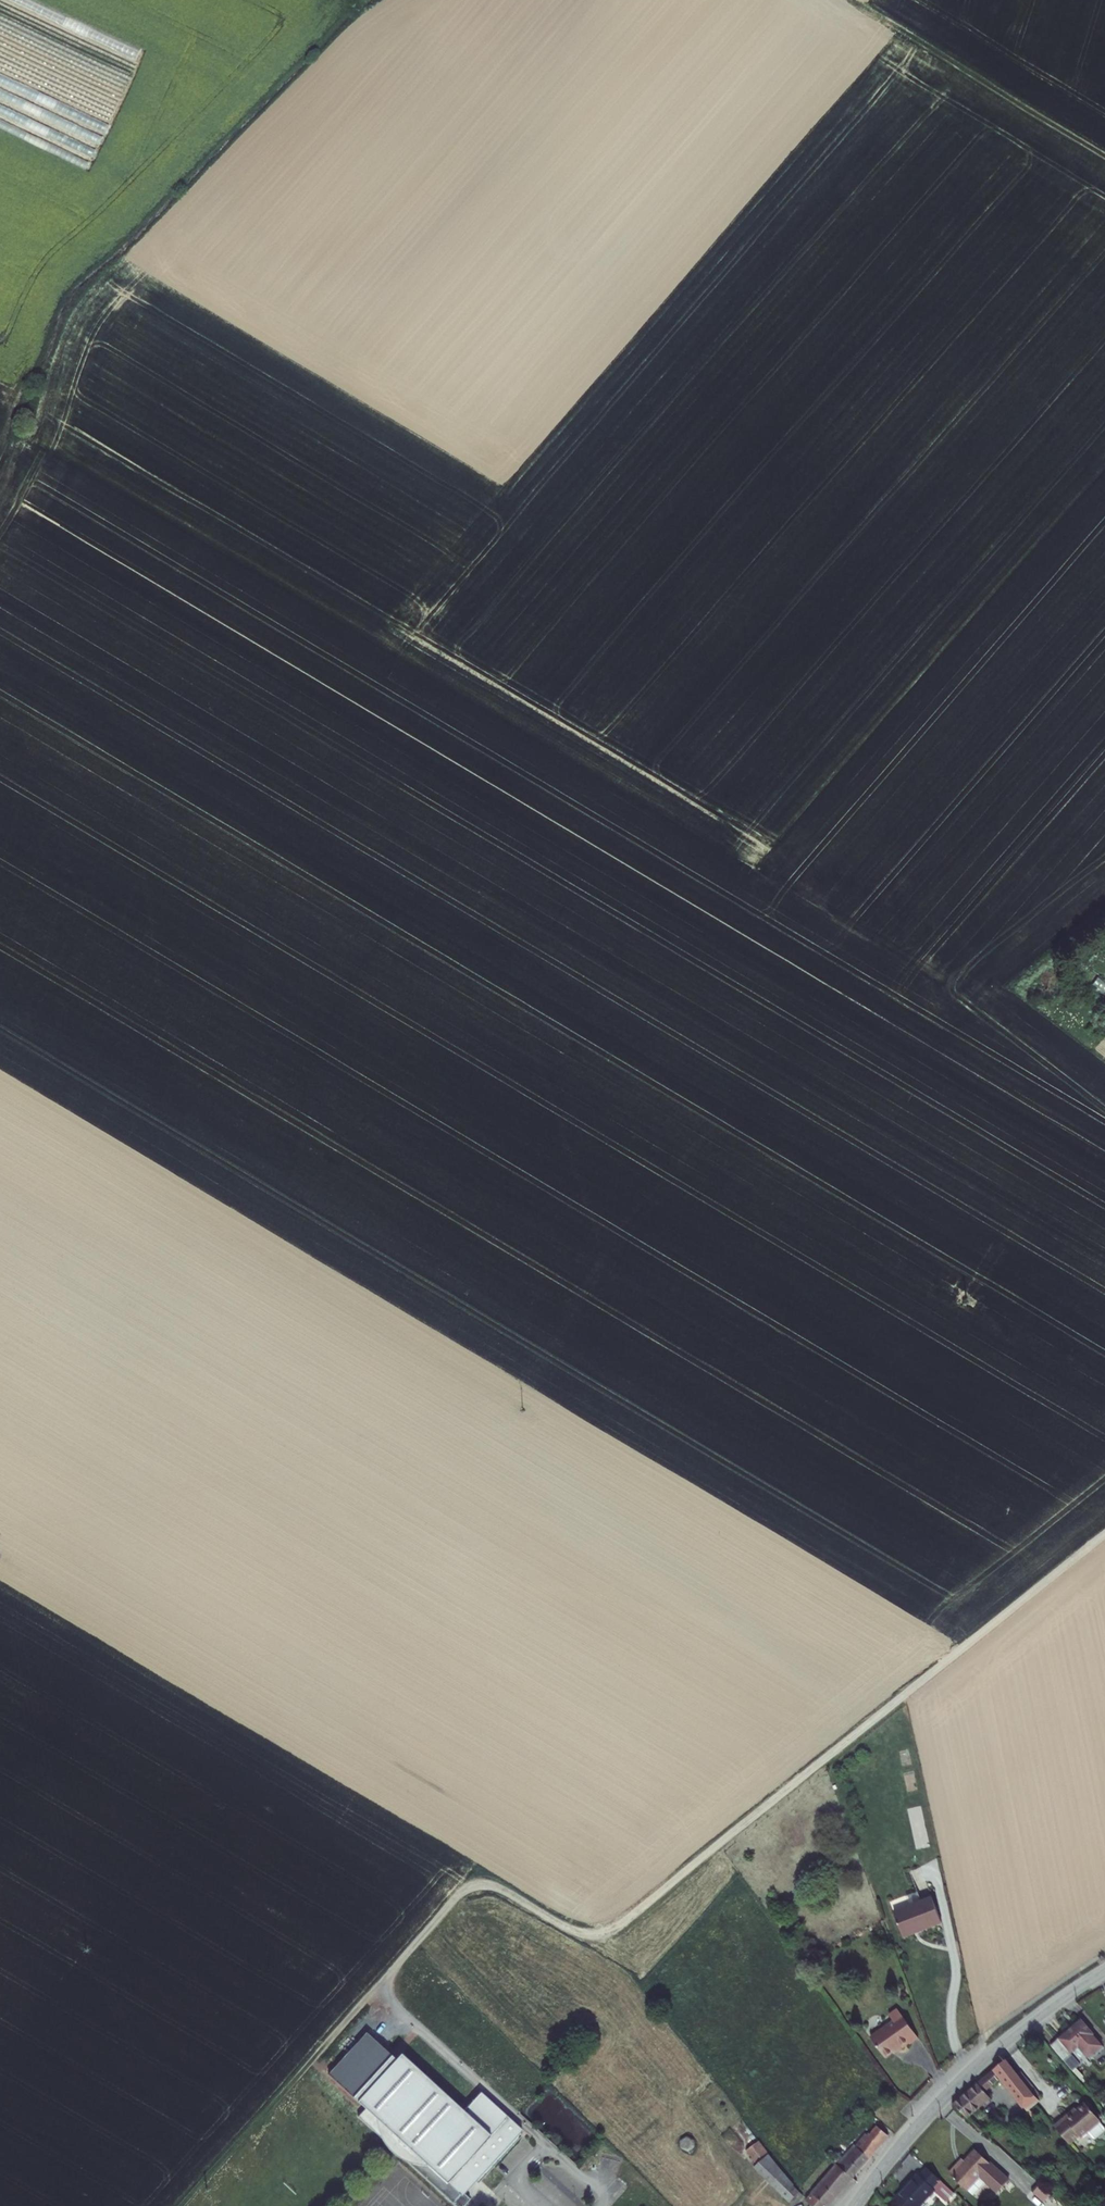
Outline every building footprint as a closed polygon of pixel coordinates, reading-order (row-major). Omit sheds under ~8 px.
[(942,1924),(933,1899),(895,1913),(903,1937),(923,1930),(924,1931),(942,1924)] [(911,2042),(920,2036),(899,2008),(891,2014),(895,2020),(872,2037),(886,2057),(909,2040),(911,2042)] [(1081,2013),(1050,2040),(1072,2064),(1102,2038),(1081,2013)] [(402,2052),(397,2058),(368,2031),(330,2074),(367,2107),(359,2116),(458,2205),(464,2205),(472,2198),(464,2191),(475,2179),(480,2183),(524,2134),(520,2130),(522,2128),(482,2091),(465,2109),(402,2052)] [(1003,2058),(991,2068),(998,2076),(1023,2104),(1034,2094),(1003,2058)] [(991,2068),(976,2081),(984,2089),(998,2076),(991,2068)] [(976,2081),(950,2103),(966,2117),(989,2094),(984,2089),(976,2081)] [(1084,2137),(1090,2132),(1095,2138),(1099,2137),(1104,2132),(1104,2124),(1086,2102),(1074,2113),(1071,2109),(1054,2125),(1072,2143),(1081,2135),(1084,2137)] [(862,2140),(854,2134),(832,2158),(852,2175),(889,2133),(877,2123),(862,2140)] [(767,2149),(759,2140),(748,2149),(757,2160),(767,2149)] [(962,2164),(959,2161),(948,2174),(969,2191),(982,2177),(987,2182),(998,2192),(1011,2179),(977,2148),(962,2164)] [(801,2192),(767,2149),(757,2160),(760,2163),(756,2167),(793,2201),(799,2194),(801,2192)] [(814,2189),(799,2205),(827,2205),(852,2175),(832,2158),(809,2184),(814,2189)] [(917,2176),(897,2199),(905,2205),(920,2205),(934,2191),(938,2194),(945,2186),(927,2169),(919,2178),(917,2176)] [(987,2182),(982,2177),(969,2191),(974,2196),(987,2182)] [(1048,2204),(1055,2197),(1043,2187),(1037,2194),(1048,2204)]
